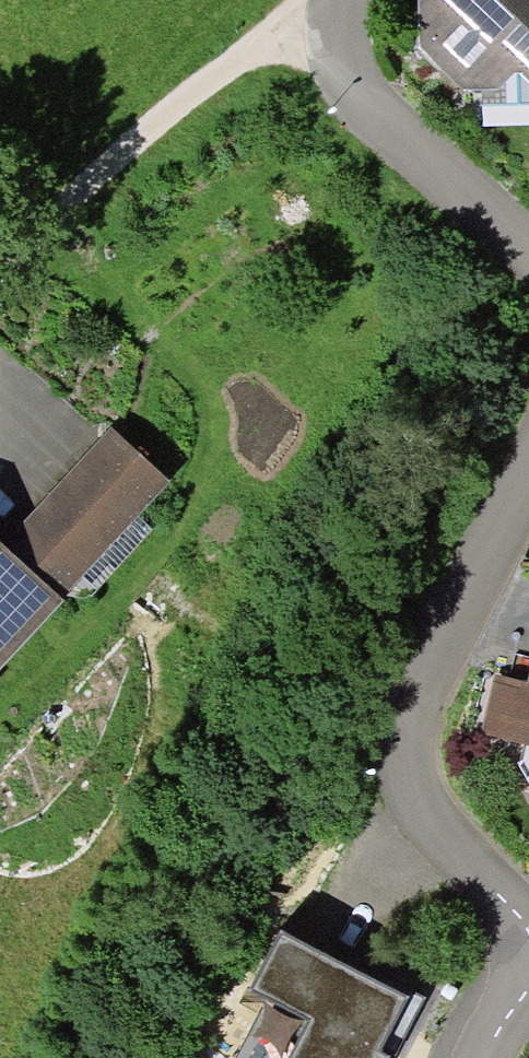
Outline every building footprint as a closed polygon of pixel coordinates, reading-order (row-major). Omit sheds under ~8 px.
[(417,48),(464,93),(499,92),(517,72),(528,82),(528,0),(417,0),(417,48)] [(111,427),(4,543),(63,599),(67,595),(136,516),(168,481),(111,427)] [(136,516),(67,595),(79,597),(91,597),(153,530),(136,516)] [(64,600),(63,599),(4,543),(0,540),(0,670),(64,600)] [(528,682),(495,674),(481,733),(524,743),(528,745),(528,680),(528,682)] [(524,743),(520,763),(528,778),(528,745),(524,743)] [(281,931),(251,989),(313,1019),(293,1057),(388,1057),(389,1056),(380,1051),(408,997),(281,931)]
